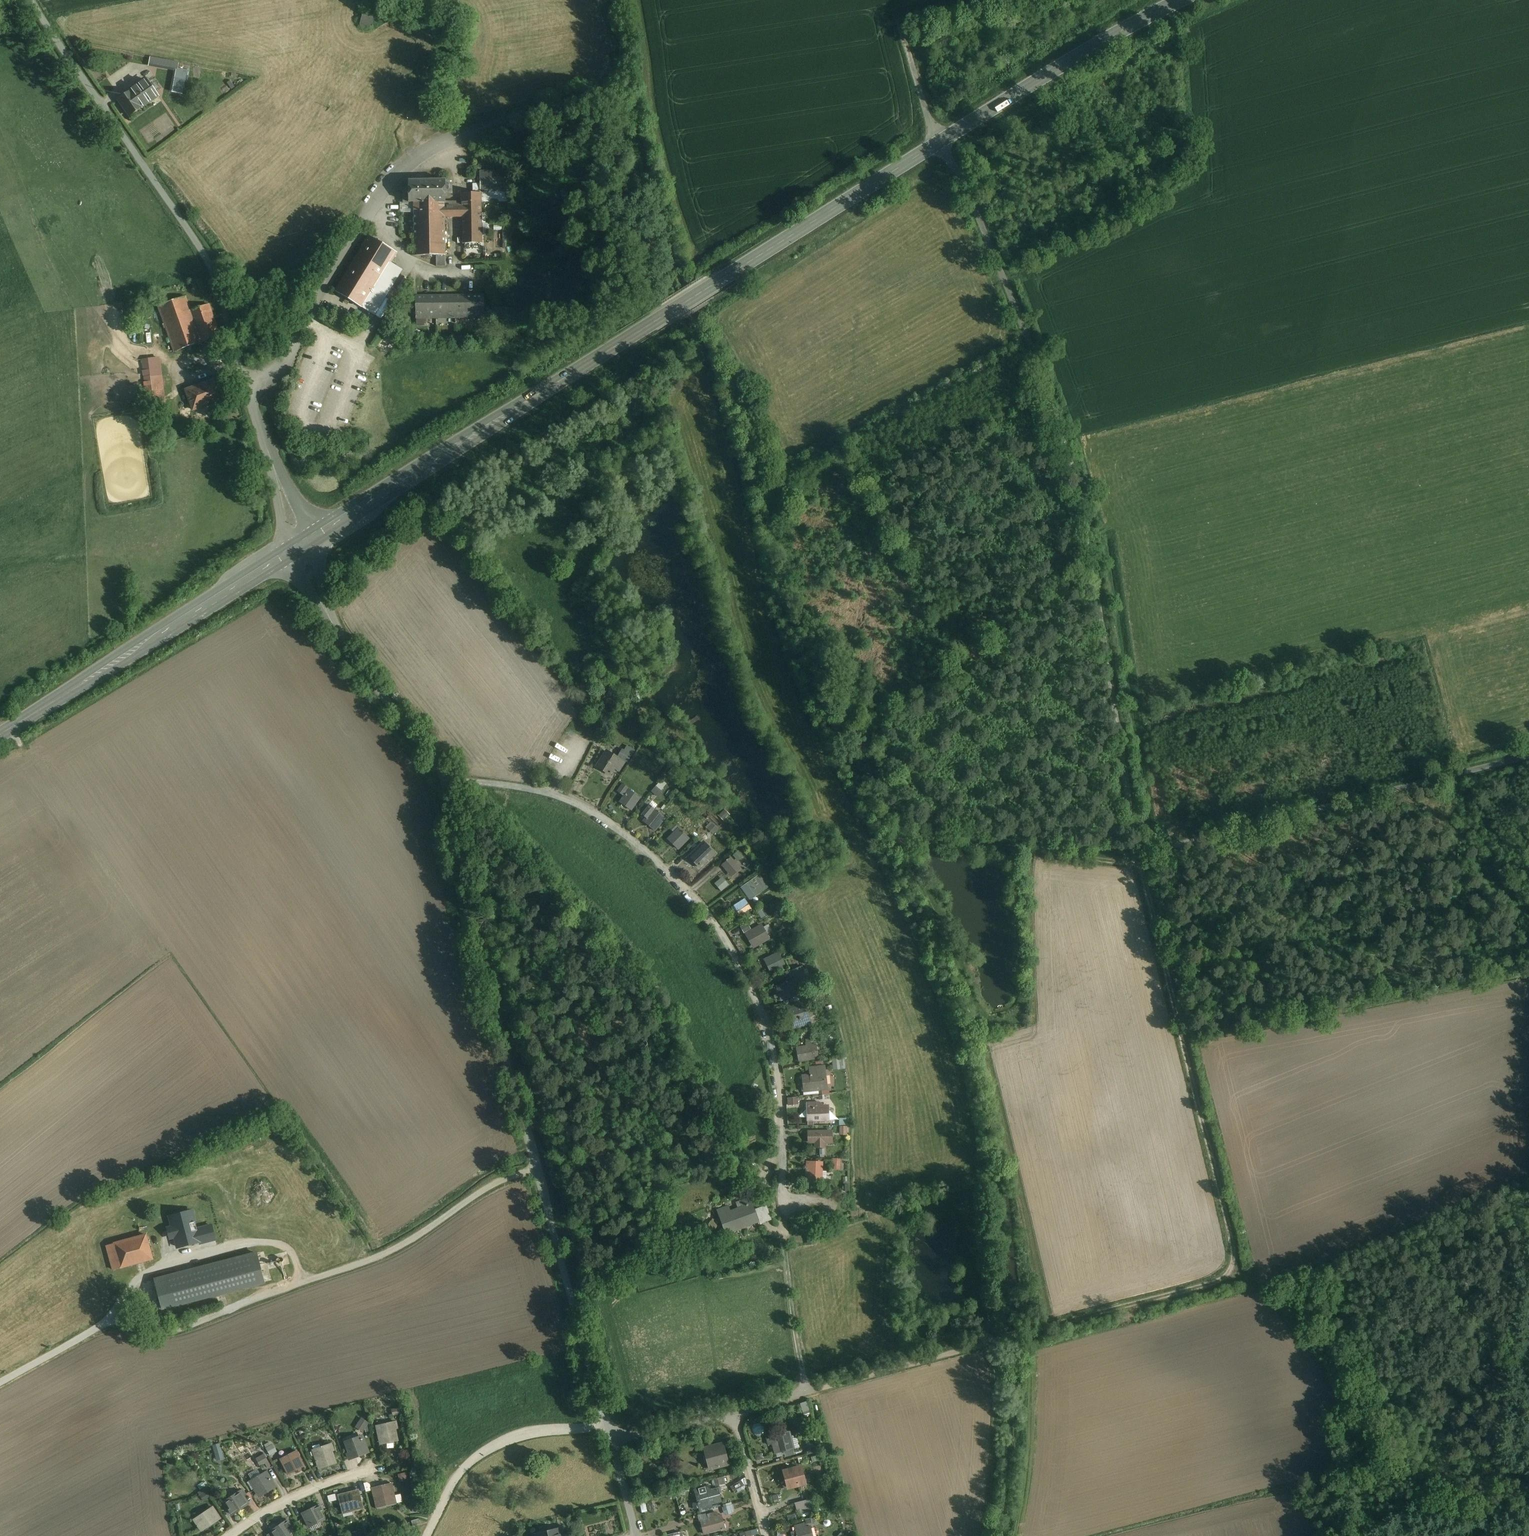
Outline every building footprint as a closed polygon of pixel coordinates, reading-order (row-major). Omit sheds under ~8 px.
[(361,14),(358,25),(369,28),(372,17),(361,14)] [(150,58),(149,64),(177,69),(178,63),(150,58)] [(185,71),(177,69),(176,78),(184,80),(185,71)] [(147,80),(132,91),(143,107),(158,96),(147,80)] [(143,107),(132,91),(119,100),(130,116),(143,107)] [(509,171),(480,171),(480,193),(509,194),(509,171)] [(414,203),(415,256),(437,256),(445,255),(445,218),(444,206),(444,203),(446,203),(445,180),(409,181),(409,203),(414,203)] [(462,206),(444,206),(445,218),(463,217),(463,244),(482,243),(480,193),(462,193),(462,206)] [(390,262),(396,253),(370,237),(336,291),(362,307),(390,262)] [(445,266),(445,255),(437,256),(437,266),(445,266)] [(390,262),(362,307),(374,315),(402,270),(390,262)] [(483,296),(417,297),(417,318),(484,317),(483,296)] [(158,306),(175,352),(202,342),(191,311),(185,297),(158,306)] [(191,311),(202,342),(220,336),(209,305),(191,311)] [(159,359),(141,361),(147,406),(164,403),(159,359)] [(219,378),(186,390),(196,417),(229,406),(219,378)] [(625,743),(617,755),(627,762),(635,750),(625,743)] [(623,762),(607,752),(598,766),(610,774),(615,767),(619,770),(623,762)] [(658,798),(663,788),(655,785),(650,794),(658,798)] [(630,790),(622,800),(633,808),(640,798),(630,790)] [(654,809),(647,819),(657,827),(665,818),(654,809)] [(679,829),(670,838),(680,847),(689,838),(679,829)] [(714,854),(703,843),(690,856),(701,867),(714,854)] [(740,865),(746,859),(743,856),(736,861),(740,865)] [(733,857),(724,864),(731,873),(739,866),(733,857)] [(714,883),(721,891),(729,885),(722,876),(714,883)] [(751,881),(742,887),(748,896),(757,890),(751,881)] [(745,899),(734,906),(742,917),(752,911),(745,899)] [(763,926),(752,932),(758,944),(769,938),(763,926)] [(779,954),(768,959),(774,971),(785,966),(779,954)] [(802,967),(791,971),(795,981),(806,978),(802,967)] [(792,982),(781,986),(785,999),(797,995),(792,982)] [(804,1006),(789,1011),(793,1023),(799,1021),(800,1026),(809,1023),(804,1006)] [(799,1048),(802,1061),(814,1059),(811,1043),(806,1044),(806,1047),(799,1048)] [(819,1089),(817,1073),(811,1073),(812,1076),(805,1077),(805,1082),(803,1083),(803,1090),(819,1089)] [(819,1103),(807,1104),(808,1124),(814,1124),(814,1121),(828,1120),(827,1107),(819,1107),(819,1103)] [(257,1129),(261,1138),(273,1132),(268,1124),(257,1129)] [(832,1131),(808,1132),(809,1142),(815,1142),(816,1147),(824,1147),(824,1138),(832,1138),(832,1131)] [(821,1182),(822,1163),(807,1163),(807,1168),(810,1168),(809,1182),(821,1182)] [(718,1210),(726,1232),(757,1221),(749,1199),(742,1201),(744,1207),(730,1212),(728,1207),(718,1210)] [(766,1206),(756,1209),(760,1222),(770,1218),(766,1206)] [(198,1234),(197,1229),(192,1211),(170,1217),(173,1227),(170,1228),(173,1238),(176,1237),(178,1247),(202,1241),(200,1233),(198,1234)] [(212,1226),(197,1229),(198,1234),(200,1233),(202,1241),(202,1243),(215,1240),(212,1226)] [(107,1246),(113,1270),(153,1259),(146,1235),(107,1246)] [(256,1253),(155,1279),(163,1309),(264,1283),(256,1253)] [(361,1416),(355,1426),(363,1431),(369,1421),(361,1416)] [(396,1422),(377,1426),(380,1442),(397,1438),(395,1428),(397,1428),(396,1422)] [(793,1448),(789,1433),(775,1436),(777,1443),(782,1442),(784,1450),(793,1448)] [(368,1452),(363,1438),(346,1444),(350,1454),(348,1454),(350,1459),(368,1452)] [(269,1454),(275,1451),(271,1441),(265,1444),(269,1454)] [(212,1443),(215,1459),(223,1458),(220,1442),(212,1443)] [(331,1444),(313,1450),(318,1466),(335,1460),(332,1451),(334,1450),(331,1444)] [(728,1464),(723,1447),(712,1450),(712,1447),(705,1449),(706,1455),(708,1455),(710,1462),(708,1462),(710,1469),(728,1464)] [(297,1451),(280,1460),(288,1474),(304,1466),(297,1451)] [(264,1455),(257,1458),(261,1465),(268,1462),(264,1455)] [(800,1467),(784,1471),(789,1488),(805,1484),(800,1467)] [(258,1469),(249,1474),(252,1480),(261,1475),(258,1469)] [(258,1495),(275,1485),(266,1472),(261,1475),(252,1480),(257,1489),(255,1490),(258,1495)] [(391,1484),(372,1489),(377,1509),(391,1506),(389,1502),(393,1501),(391,1491),(393,1491),(391,1484)] [(699,1489),(703,1506),(720,1502),(717,1489),(710,1490),(709,1487),(699,1489)] [(205,1498),(209,1495),(205,1488),(201,1491),(205,1498)] [(229,1510),(232,1515),(249,1504),(240,1491),(226,1501),(230,1508),(229,1510)] [(358,1492),(340,1497),(344,1511),(362,1507),(358,1492)] [(809,1499),(794,1502),(797,1513),(812,1510),(809,1499)] [(320,1504),(302,1513),(309,1527),(325,1519),(321,1512),(323,1511),(320,1504)] [(213,1508),(194,1520),(200,1529),(206,1526),(208,1528),(213,1525),(212,1522),(219,1517),(213,1508)] [(716,1513),(706,1515),(710,1532),(722,1529),(719,1516),(717,1516),(716,1513)] [(271,1531),(275,1535),(291,1535),(294,1534),(290,1527),(291,1525),(288,1520),(271,1531)] [(795,1526),(797,1535),(810,1535),(808,1527),(806,1528),(805,1524),(795,1526)] [(559,1528),(534,1534),(535,1535),(561,1535),(559,1528)]
